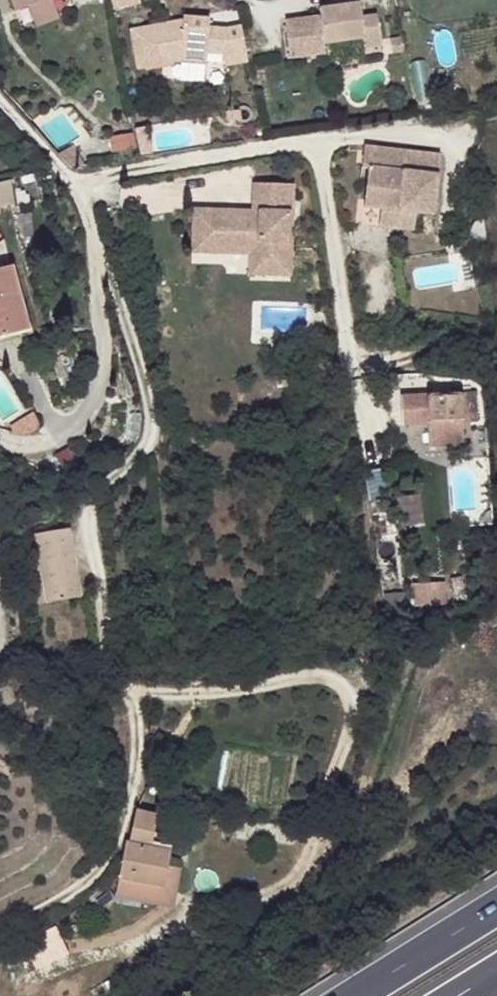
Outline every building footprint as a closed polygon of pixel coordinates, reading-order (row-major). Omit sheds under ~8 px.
[(14,11),(28,6),(43,0),(10,0),(14,11)] [(53,0),(43,0),(28,6),(35,26),(60,17),(53,0)] [(360,2),(319,8),(320,16),(285,21),(290,59),(325,54),(324,44),(363,38),(364,48),(381,46),(376,14),(361,16),(360,2)] [(171,31),(169,22),(130,29),(138,68),(180,60),(206,63),(207,53),(223,54),(225,65),(248,61),(241,25),(226,28),(209,26),(209,19),(183,16),(183,19),(182,29),(171,31)] [(183,19),(169,22),(171,31),(182,29),(183,19)] [(240,110),(227,111),(228,120),(241,119),(240,110)] [(146,126),(136,128),(141,155),(152,153),(146,126)] [(133,133),(109,138),(112,152),(136,148),(133,133)] [(84,165),(73,145),(59,155),(71,166),(84,165)] [(441,154),(365,146),(362,167),(369,167),(364,206),(380,208),(416,213),(434,215),(441,154)] [(55,183),(51,176),(43,179),(46,187),(55,183)] [(259,217),(261,184),(253,183),(252,210),(240,209),(240,217),(259,217)] [(291,266),(294,185),(261,184),(259,217),(240,217),(240,209),(193,208),(192,252),(251,254),(258,254),(257,264),(291,266)] [(416,213),(380,208),(379,225),(414,230),(416,213)] [(291,266),(257,264),(258,254),(251,254),(250,274),(291,274),(291,266)] [(11,265),(0,268),(0,336),(27,329),(11,265)] [(475,394),(427,396),(430,422),(477,419),(475,394)] [(36,416),(32,405),(24,409),(28,419),(36,416)] [(69,528),(34,534),(37,554),(29,555),(37,603),(81,596),(69,528)] [(444,583),(416,586),(419,605),(447,601),(444,583)] [(170,850),(151,846),(157,814),(137,810),(129,841),(126,841),(119,878),(163,887),(170,850)] [(163,887),(119,878),(116,898),(173,907),(182,852),(170,850),(163,887)]
